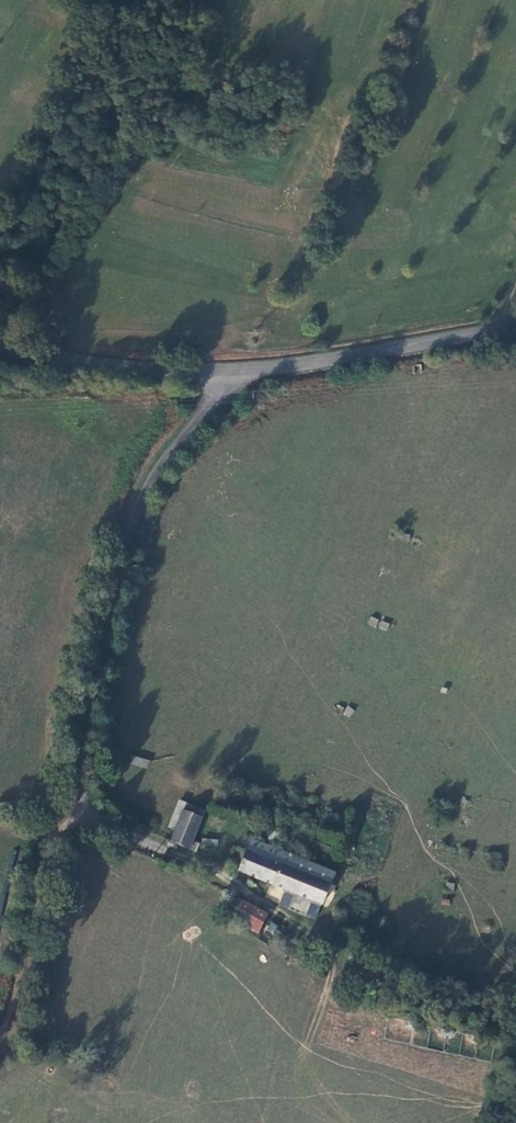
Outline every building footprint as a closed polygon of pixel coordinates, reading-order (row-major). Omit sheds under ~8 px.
[(370,616),(367,624),(376,627),(379,619),(370,616)] [(377,627),(387,631),(389,623),(380,620),(377,627)] [(343,713),(350,717),(355,709),(347,705),(343,713)] [(134,755),(131,763),(147,768),(149,760),(134,755)] [(186,804),(185,809),(203,815),(205,809),(186,804)] [(190,849),(202,819),(184,811),(172,841),(190,849)] [(322,905),(335,873),(251,839),(245,836),(233,868),(322,905)] [(267,914),(233,896),(224,916),(258,934),(267,914)]
